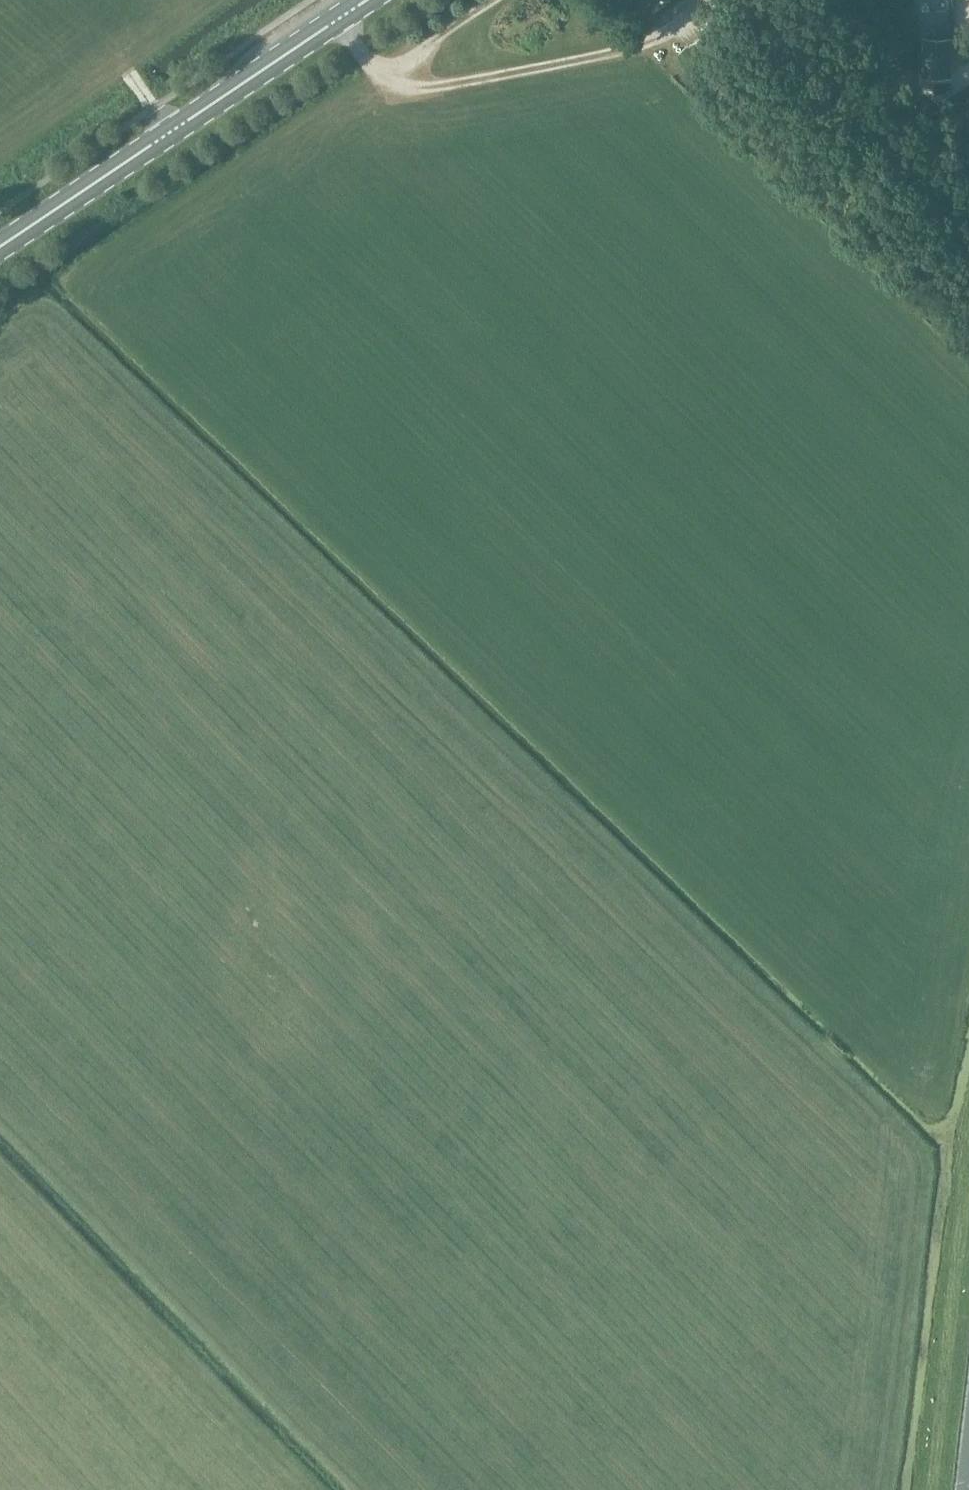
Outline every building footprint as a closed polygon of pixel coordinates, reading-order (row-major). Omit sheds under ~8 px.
[(924,71),(952,72),(952,36),(924,35),(924,71)]
